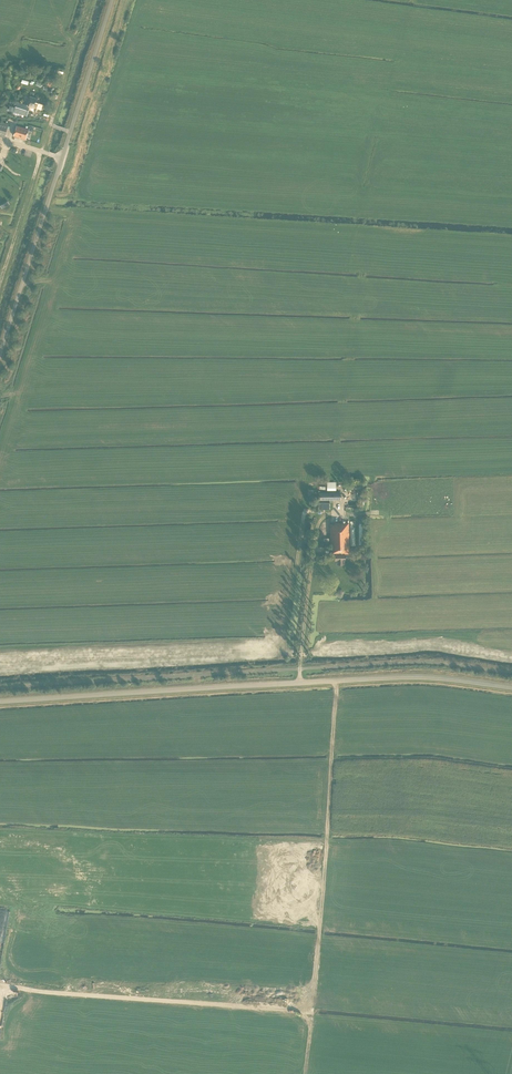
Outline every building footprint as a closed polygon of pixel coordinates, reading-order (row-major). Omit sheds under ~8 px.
[(42,110),(44,104),(37,102),(37,99),(29,96),(26,106),(34,108),(34,107),(42,110)] [(13,136),(25,140),(28,129),(16,126),(13,136)] [(10,204),(7,200),(0,204),(0,205),(2,209),(10,204)] [(318,493),(318,501),(333,500),(340,500),(340,492),(318,493)] [(338,564),(343,564),(343,560),(345,560),(345,553),(350,553),(349,523),(330,524),(331,554),(336,553),(335,560),(337,560),(338,564)]
